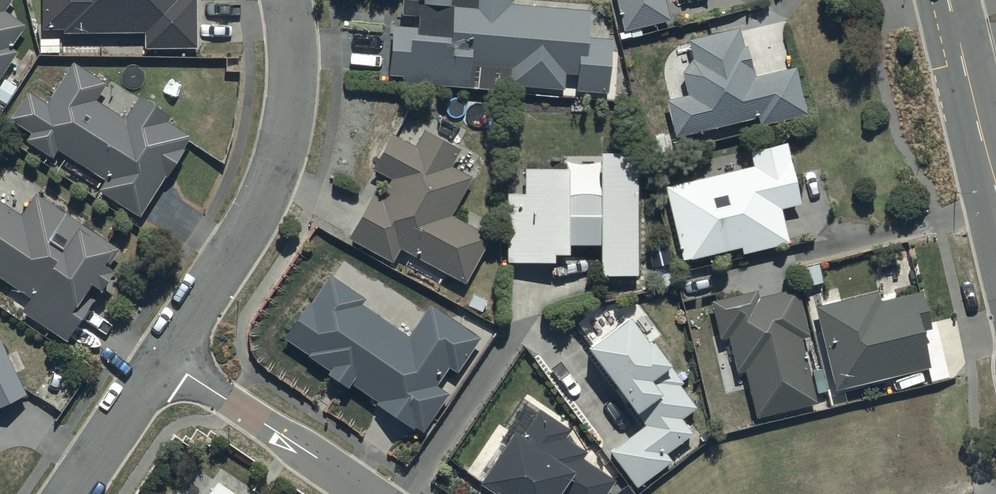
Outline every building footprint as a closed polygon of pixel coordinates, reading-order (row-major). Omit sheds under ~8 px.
[(35,32),(57,31),(57,36),(140,34),(141,52),(190,51),(188,0),(34,0),(35,32)] [(397,86),(461,90),(463,69),(506,72),(505,89),(558,92),(559,77),(569,77),(567,94),(599,96),(603,41),(586,40),(588,14),(504,8),(505,0),(411,0),(410,3),(395,2),(393,29),(384,28),(381,77),(397,78),(397,86)] [(618,34),(664,23),(659,0),(610,0),(618,34)] [(10,56),(3,51),(19,27),(0,15),(0,72),(10,56)] [(660,101),(667,139),(751,119),(753,129),(801,118),(790,70),(751,79),(744,47),(738,49),(733,28),(683,40),(687,61),(678,75),(682,96),(660,101)] [(19,95),(3,121),(25,135),(19,144),(45,160),(50,151),(97,180),(89,194),(132,219),(157,178),(160,180),(185,139),(162,126),(165,119),(133,100),(121,120),(90,102),(99,87),(67,67),(42,109),(19,95)] [(454,153),(415,132),(406,149),(384,137),(365,172),(387,184),(376,204),(363,196),(340,241),(385,266),(394,250),(461,287),(486,240),(447,219),(468,181),(445,169),(454,153)] [(748,169),(659,190),(677,264),(735,250),(737,257),(784,246),(776,212),(796,207),(781,145),(744,154),(748,169)] [(561,173),(516,173),(516,197),(500,197),(499,265),(547,266),(547,258),(558,258),(558,248),(591,248),(590,278),(632,278),(633,157),(592,157),(592,162),(562,162),(561,173)] [(29,197),(15,217),(0,207),(0,281),(25,298),(16,312),(61,343),(105,276),(101,273),(114,253),(29,197)] [(815,268),(794,272),(799,299),(807,298),(805,288),(819,286),(815,268)] [(359,300),(324,277),(305,306),(300,303),(277,339),(302,355),(298,359),(320,373),(317,379),(339,394),(344,386),(370,403),(367,407),(401,429),(403,427),(417,437),(443,396),(431,389),(443,371),(449,375),(472,339),(423,307),(403,338),(355,307),(359,300)] [(751,294),(704,305),(713,342),(721,341),(729,377),(738,375),(748,422),(809,408),(794,339),(802,337),(792,293),(753,302),(751,294)] [(874,295),(810,310),(829,391),(924,368),(916,331),(924,329),(916,295),(876,304),(874,295)] [(621,320),(576,353),(623,419),(628,416),(638,430),(604,454),(630,489),(665,464),(660,457),(688,436),(676,419),(688,410),(672,388),(677,385),(663,367),(658,371),(621,320)] [(27,395),(0,340),(0,408),(27,395)] [(465,487),(474,493),(602,493),(608,486),(575,461),(579,456),(560,442),(565,436),(536,414),(513,444),(503,437),(465,487)] [(201,493),(219,493),(218,493),(207,486),(201,493)]
